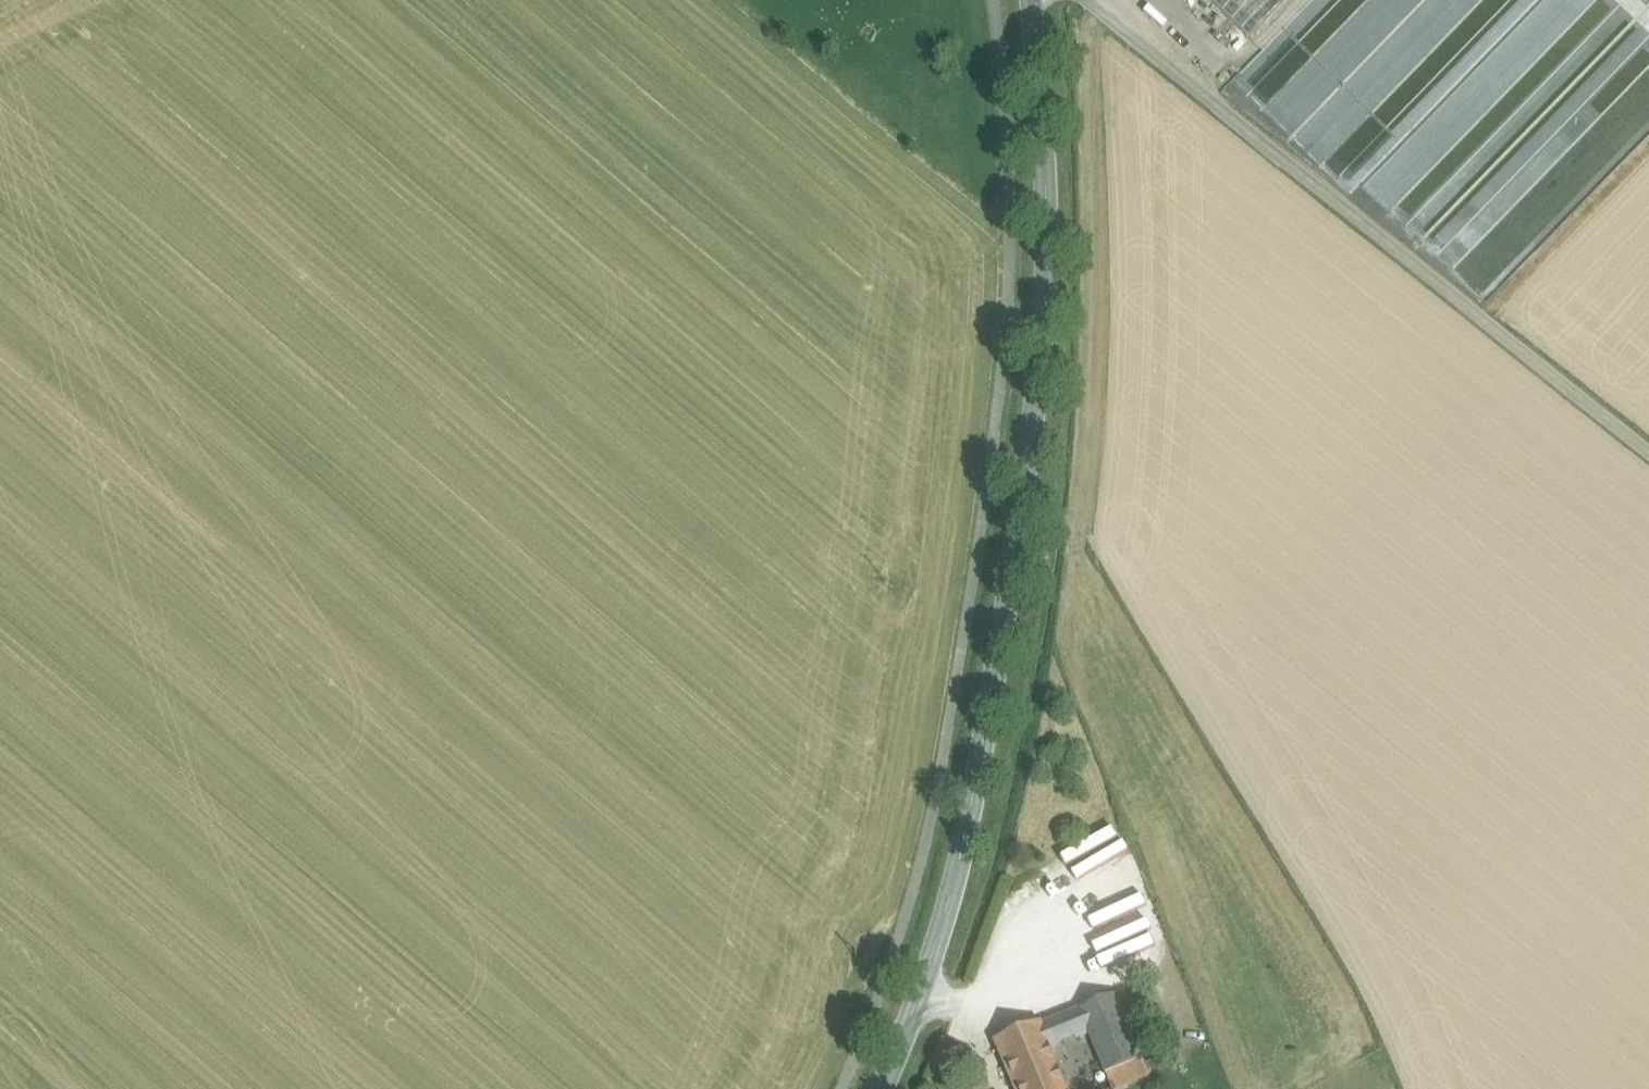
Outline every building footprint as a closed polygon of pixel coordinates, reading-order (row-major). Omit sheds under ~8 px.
[(1251,40),(1290,0),(1210,0),(1251,40)] [(1320,26),(1350,30),(1354,4),(1370,6),(1371,0),(1324,0),(1320,26)] [(1123,926),(1144,921),(1122,833),(1067,847),(1073,871),(1061,874),(1080,953),(1127,941),(1123,926)] [(1117,995),(1081,1009),(1091,1034),(1107,1074),(1143,1059),(1117,995)] [(1081,1009),(1067,1015),(1077,1039),(1091,1034),(1081,1009)] [(1067,1015),(1040,1025),(1051,1049),(1077,1039),(1067,1015)] [(999,1042),(1019,1088),(1031,1088),(1042,1085),(1044,1088),(1046,1088),(1064,1081),(1051,1049),(1040,1025),(999,1042)] [(1107,1074),(1112,1088),(1116,1088),(1150,1076),(1143,1059),(1107,1074)]
